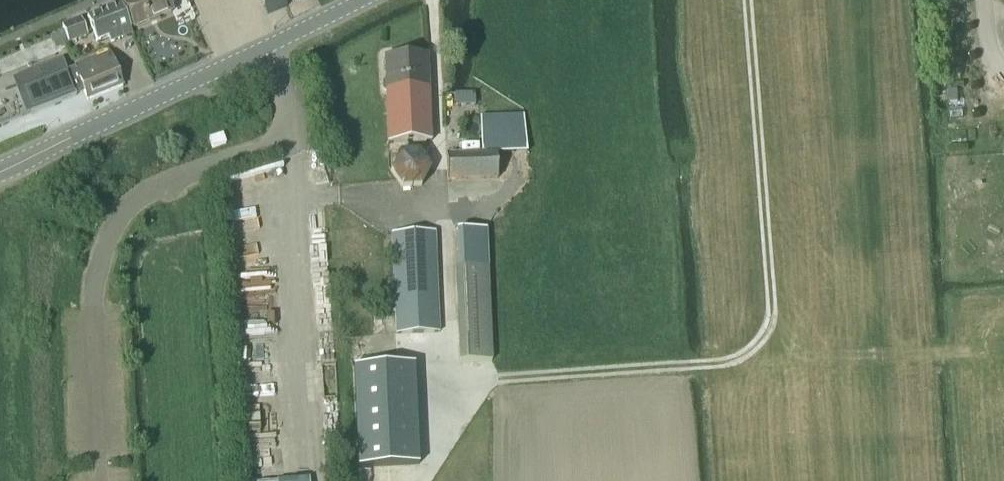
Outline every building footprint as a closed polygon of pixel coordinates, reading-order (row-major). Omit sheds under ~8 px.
[(123,4),(133,29),(172,13),(169,6),(183,0),(132,0),(123,4)] [(264,8),(267,15),(286,7),(284,1),(285,0),(261,0),(264,8)] [(119,39),(117,34),(129,29),(120,6),(87,19),(96,43),(109,37),(111,43),(119,39)] [(54,50),(68,45),(68,43),(87,36),(81,22),(62,29),(63,31),(49,37),(54,50)] [(22,90),(32,115),(76,97),(74,92),(83,88),(88,100),(122,86),(110,56),(22,90)] [(388,146),(431,143),(427,57),(384,59),(388,146)] [(448,183),(498,181),(496,154),(526,153),(525,116),(481,118),(483,155),(447,157),(448,183)] [(212,149),(225,144),(222,135),(208,139),(212,149)] [(401,189),(423,188),(431,170),(419,153),(400,154),(389,171),(401,189)] [(396,334),(439,332),(434,234),(392,236),(396,334)] [(458,270),(454,270),(459,364),(493,363),(488,269),(496,268),(494,237),(456,239),(458,270)] [(414,362),(354,365),(358,468),(419,465),(415,388),(414,362)]
